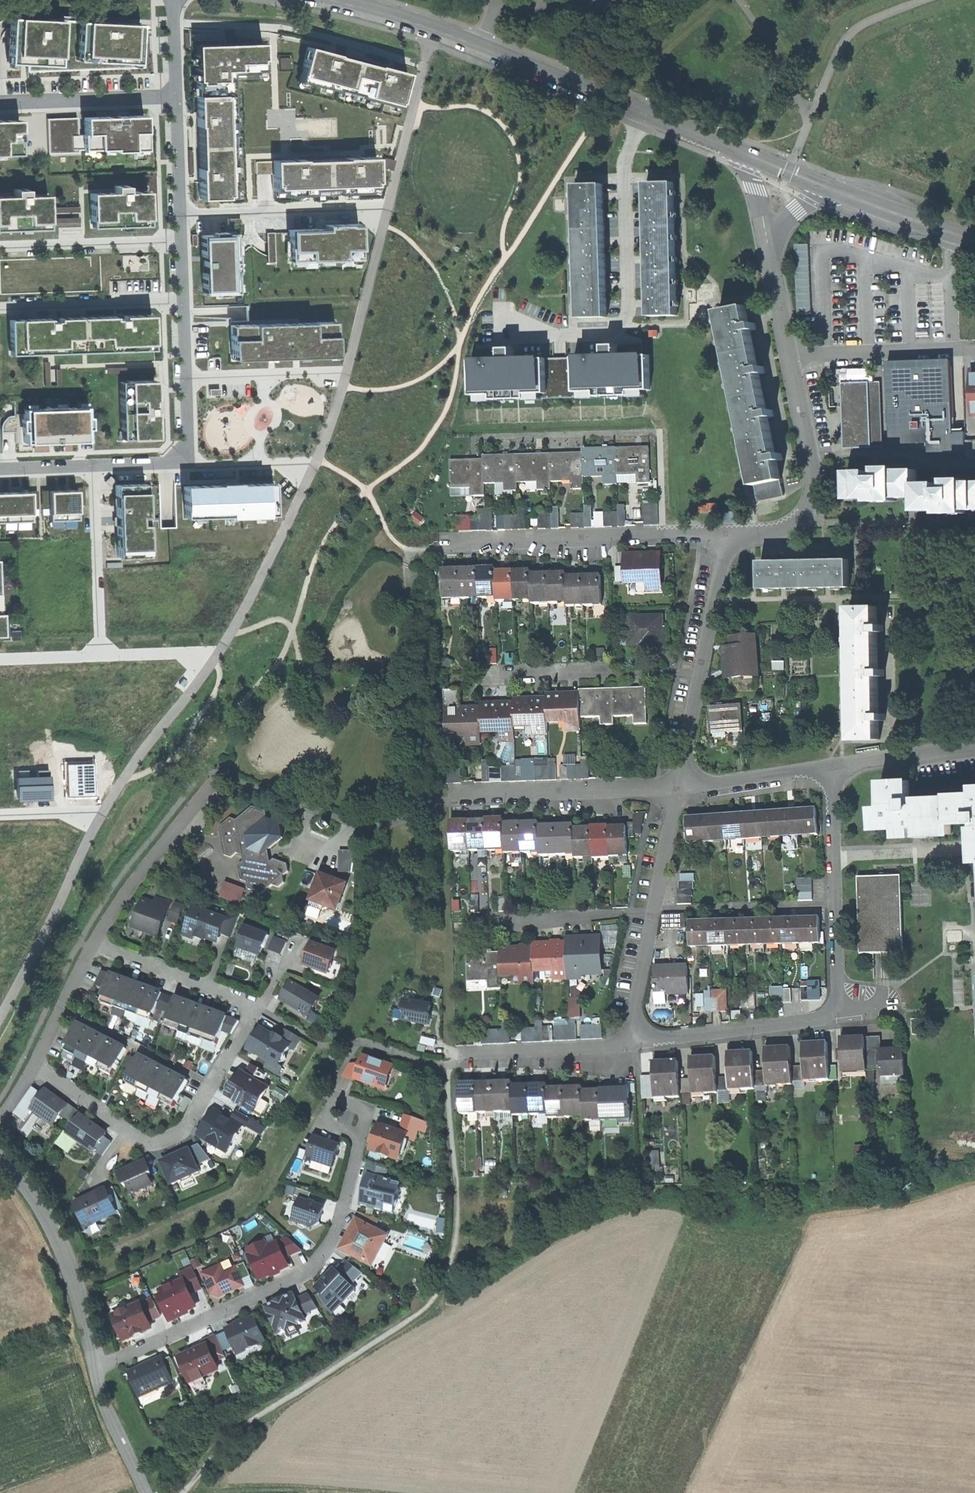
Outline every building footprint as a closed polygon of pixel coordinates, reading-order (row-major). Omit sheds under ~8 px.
[(141,21),(8,14),(8,64),(141,61),(141,21)] [(194,43),(199,198),(236,197),(232,72),(256,72),(256,69),(263,69),(263,41),(194,43)] [(407,71),(308,45),(298,80),(336,90),(337,88),(361,95),(361,97),(398,107),(407,71)] [(144,111),(83,113),(84,130),(77,130),(76,113),(44,114),(46,149),(76,148),(76,145),(113,144),(113,147),(147,146),(146,128),(145,128),(144,111)] [(0,115),(0,152),(20,151),(18,115),(0,115)] [(376,154),(272,158),(273,189),(282,188),(282,194),(313,193),(313,187),(338,186),(338,193),(370,191),(369,185),(378,185),(376,154)] [(646,180),(650,313),(677,312),(673,179),(646,180)] [(603,181),(575,182),(580,316),(608,315),(603,181)] [(112,190),(86,191),(88,229),(152,226),(151,188),(130,189),(130,184),(112,184),(112,190)] [(0,193),(0,226),(47,224),(46,191),(26,192),(25,187),(25,185),(13,185),(13,193),(0,193)] [(52,204),(53,219),(78,218),(77,203),(52,204)] [(326,229),(289,230),(290,261),(361,259),(360,223),(326,224),(326,229)] [(201,235),(203,292),(240,290),(238,233),(201,235)] [(812,244),(798,245),(800,315),(815,315),(812,244)] [(766,407),(760,372),(767,371),(765,362),(758,363),(751,329),(758,328),(756,319),(749,320),(746,302),(720,307),(754,482),(781,476),(777,458),(784,457),(783,448),(776,449),(769,416),(776,415),(774,405),(766,407)] [(152,314),(5,316),(6,356),(153,355),(152,314)] [(245,330),(246,368),(344,364),(343,326),(245,330)] [(480,358),(482,394),(656,387),(655,349),(625,351),(625,340),(609,341),(610,352),(519,356),(519,346),(508,347),(509,357),(480,358)] [(952,361),(888,363),(891,445),(928,444),(928,454),(966,453),(965,433),(954,433),(952,361)] [(153,377),(118,378),(119,435),(155,434),(153,377)] [(882,381),(844,382),(847,445),(884,445),(882,381)] [(22,429),(22,440),(88,437),(87,428),(93,427),(92,410),(87,410),(86,400),(20,403),(21,414),(16,414),(17,429),(22,429)] [(648,443),(615,445),(617,473),(637,471),(637,481),(650,480),(648,443)] [(615,445),(582,447),(582,449),(583,474),(605,473),(605,482),(617,481),(617,473),(615,445)] [(582,449),(549,452),(551,479),(570,477),(571,487),(584,486),(583,474),(582,449)] [(549,451),(516,454),(518,481),(538,480),(538,487),(551,487),(551,479),(549,451)] [(516,454),(483,455),(483,457),(485,481),(505,480),(505,489),(518,488),(518,481),(516,454)] [(483,457),(450,459),(450,463),(451,485),(471,484),(472,494),(485,493),(485,481),(483,457)] [(919,481),(918,467),(895,468),(895,465),(879,466),(879,462),(869,463),(869,468),(847,469),(848,496),(869,495),(869,499),(898,498),(898,494),(919,493),(919,481)] [(967,480),(967,477),(951,478),(951,475),(941,475),(941,480),(919,481),(919,493),(920,509),(941,508),(941,512),(970,510),(970,506),(974,506),(974,480),(967,480)] [(781,476),(754,482),(758,498),(785,492),(781,476)] [(158,479),(113,481),(117,555),(147,553),(146,517),(159,516),(158,479)] [(174,483),(175,523),(272,521),(271,480),(174,483)] [(75,485),(60,486),(62,515),(76,515),(75,485)] [(47,516),(62,515),(60,486),(46,487),(47,516)] [(15,488),(1,489),(2,517),(16,517),(15,488)] [(28,488),(15,488),(16,517),(30,516),(28,488)] [(658,501),(650,502),(651,523),(659,522),(658,501)] [(626,502),(618,502),(619,509),(619,523),(627,523),(626,502)] [(650,502),(643,502),(644,523),(651,523),(650,502)] [(559,503),(551,504),(551,510),(552,524),(560,524),(559,503)] [(592,503),(584,504),(585,510),(585,524),(593,524),(592,503)] [(526,505),(518,506),(519,512),(520,526),(527,526),(526,505)] [(486,506),(478,507),(479,513),(479,528),(487,527),(486,506)] [(493,506),(486,506),(487,527),(495,527),(493,506)] [(611,509),(603,510),(605,524),(612,523),(611,509)] [(619,509),(611,509),(612,523),(619,523),(619,509)] [(551,510),(544,511),(545,525),(552,524),(551,510)] [(585,510),(577,511),(578,525),(585,524),(585,510)] [(740,510),(725,510),(726,520),(740,519),(740,510)] [(544,511),(536,511),(537,526),(545,525),(544,511)] [(577,511),(569,511),(570,525),(578,525),(577,511)] [(519,512),(511,513),(512,527),(520,526),(519,512)] [(479,513),(471,514),(472,528),(479,528),(479,513)] [(511,513),(504,513),(505,528),(512,527),(511,513)] [(660,553),(627,555),(628,580),(648,580),(648,588),(662,587),(660,553)] [(849,555),(761,558),(762,586),(850,583),(849,555)] [(495,566),(478,567),(479,596),(497,596),(496,570),(495,566)] [(461,567),(444,568),(445,598),(462,597),(461,567)] [(478,567),(461,567),(462,597),(479,596),(478,567)] [(514,569),(496,570),(497,596),(497,600),(515,599),(514,569)] [(531,569),(514,569),(515,599),(533,598),(531,573),(531,569)] [(567,571),(549,572),(550,601),(568,601),(567,575),(567,571)] [(549,572),(531,573),(533,598),(533,602),(550,601),(549,572)] [(602,573),(584,574),(586,603),(603,603),(602,573)] [(584,574),(567,575),(568,601),(568,604),(586,603),(584,574)] [(877,603),(850,604),(853,737),(881,736),(880,718),(886,718),(886,711),(880,711),(879,673),(885,673),(885,666),(879,666),(878,629),(885,629),(885,621),(877,621),(877,603)] [(662,613),(629,615),(630,642),(640,641),(641,650),(664,649),(663,644),(662,625),(662,613)] [(662,625),(663,644),(671,644),(671,625),(662,625)] [(737,646),(725,647),(726,675),(745,674),(744,668),(756,667),(755,634),(741,635),(742,641),(737,641),(737,646)] [(613,685),(580,688),(580,690),(582,715),(601,713),(601,723),(616,722),(615,714),(613,687),(613,685)] [(646,685),(613,687),(615,714),(634,713),(635,722),(649,721),(646,685)] [(445,708),(448,708),(461,707),(460,688),(444,689),(445,708)] [(580,690),(547,693),(547,695),(548,720),(568,718),(568,728),(583,727),(582,715),(580,690)] [(547,695),(513,697),(513,700),(515,725),(534,723),(535,733),(549,732),(548,720),(547,695)] [(513,700),(480,702),(481,706),(482,729),(501,728),(502,737),(516,736),(515,725),(513,700)] [(741,703),(709,705),(711,731),(715,731),(727,730),(734,729),(743,729),(741,703)] [(461,707),(448,708),(450,735),(468,734),(469,743),(483,742),(482,729),(481,706),(461,707)] [(743,729),(734,729),(735,741),(744,740),(743,729)] [(623,753),(616,754),(616,762),(617,775),(624,774),(623,753)] [(590,755),(582,755),(583,763),(583,776),(591,776),(590,755)] [(557,756),(549,756),(549,764),(550,777),(558,777),(557,756)] [(523,757),(516,757),(516,765),(517,778),(524,778),(523,757)] [(454,758),(446,759),(447,780),(455,779),(454,766),(454,758)] [(490,758),(482,758),(483,779),(491,779),(490,758)] [(608,762),(601,763),(602,776),(609,775),(608,762)] [(616,762),(608,762),(609,775),(617,775),(616,762)] [(575,763),(567,764),(568,777),(576,776),(575,763)] [(583,763),(575,763),(576,776),(583,776),(583,763)] [(549,764),(542,765),(543,778),(550,777),(549,764)] [(462,765),(454,766),(455,779),(463,779),(462,765)] [(509,765),(501,766),(502,779),(510,779),(509,765)] [(516,765),(509,765),(510,779),(517,778),(516,765)] [(542,765),(534,765),(535,778),(543,778),(542,765)] [(14,799),(47,798),(46,766),(13,767),(14,799)] [(910,777),(881,779),(882,789),(886,789),(887,804),(875,805),(876,810),(873,811),(874,817),(877,817),(878,824),(888,824),(888,826),(898,826),(898,831),(908,830),(908,834),(914,834),(913,823),(917,823),(918,829),(935,828),(935,833),(953,832),(953,821),(974,819),(974,794),(960,795),(960,790),(950,791),(950,794),(933,795),(934,798),(917,799),(917,803),(912,803),(910,777)] [(267,813),(253,808),(237,821),(231,819),(220,828),(225,856),(232,859),(237,854),(243,856),(244,863),(239,867),(241,881),(248,884),(249,890),(262,895),(274,887),(280,889),(285,884),(284,877),(289,873),(288,866),(274,860),(269,864),(263,862),(262,856),(283,839),(281,824),(268,820),(267,813)] [(817,808),(796,809),(798,831),(819,829),(817,808)] [(796,809),(779,811),(781,832),(798,831),(796,809)] [(760,812),(762,833),(781,832),(779,811),(760,812)] [(743,812),(725,813),(726,836),(744,834),(743,812)] [(743,812),(744,834),(762,833),(760,812),(743,812)] [(725,813),(707,815),(709,837),(726,836),(725,813)] [(696,841),(696,838),(709,837),(707,815),(687,816),(689,842),(696,841)] [(504,817),(486,818),(488,847),(506,847),(504,821),(504,817)] [(486,818),(469,819),(470,848),(488,847),(486,818)] [(469,819),(451,819),(453,849),(470,848),(469,819)] [(522,820),(504,821),(506,847),(506,851),(523,850),(522,820)] [(540,820),(522,820),(523,850),(541,849),(540,823),(540,820)] [(628,820),(628,824),(628,835),(636,835),(636,831),(635,826),(635,820),(628,820)] [(557,822),(540,823),(541,849),(541,853),(559,852),(557,822)] [(575,822),(557,822),(559,852),(576,851),(575,826),(575,822)] [(628,824),(610,825),(612,854),(629,853),(628,835),(628,824)] [(593,825),(575,826),(576,851),(576,856),(594,855),(593,825)] [(610,825),(593,825),(594,855),(612,854),(610,825)] [(340,852),(340,865),(354,865),(353,852),(340,852)] [(681,880),(694,880),(696,879),(696,871),(681,873),(681,880)] [(901,873),(858,875),(861,952),(904,950),(901,873)] [(798,884),(813,883),(812,875),(797,876),(798,884)] [(321,876),(312,901),(320,904),(323,910),(329,908),(337,911),(346,886),(338,883),(335,876),(329,879),(321,876)] [(798,892),(813,890),(813,883),(798,884),(798,892)] [(799,899),(814,898),(813,890),(798,892),(799,899)] [(679,894),(677,894),(678,902),(692,901),(692,893),(679,894)] [(156,904),(145,900),(135,927),(157,935),(163,919),(165,913),(169,903),(158,898),(156,904)] [(174,911),(182,914),(184,908),(176,905),(174,911)] [(195,909),(187,932),(197,935),(196,938),(206,942),(207,939),(218,943),(221,935),(226,921),(226,920),(195,909)] [(172,916),(165,913),(163,919),(178,924),(182,914),(174,911),(172,916)] [(679,913),(678,927),(686,926),(686,912),(679,913)] [(228,913),(226,920),(226,921),(221,935),(233,939),(241,918),(228,913)] [(679,913),(665,914),(664,928),(678,927),(679,913)] [(821,914),(800,915),(802,937),(813,937),(814,942),(822,942),(821,914)] [(800,915),(781,916),(783,938),(802,937),(800,915)] [(781,916),(763,917),(765,939),(783,938),(781,916)] [(763,917),(746,918),(747,940),(765,939),(763,917)] [(746,918),(727,919),(728,941),(747,940),(746,918)] [(710,919),(690,920),(691,946),(699,946),(698,942),(711,942),(710,919)] [(727,919),(710,919),(711,942),(728,941),(727,919)] [(269,936),(245,927),(241,939),(242,940),(239,949),(260,956),(263,947),(265,948),(269,936)] [(566,940),(567,964),(571,964),(572,977),(578,976),(578,973),(601,971),(599,935),(565,937),(566,940)] [(288,942),(275,938),(270,950),(283,955),(288,942)] [(533,942),(533,945),(534,969),(553,968),(554,977),(568,977),(567,964),(566,940),(533,942)] [(328,974),(329,971),(332,971),(333,967),(332,964),(336,953),(313,945),(305,965),(328,974)] [(500,947),(500,950),(501,973),(522,972),(522,983),(535,982),(534,969),(533,945),(500,947)] [(500,950),(468,953),(470,979),(489,978),(489,987),(502,986),(501,973),(500,950)] [(655,964),(656,1002),(667,1001),(667,989),(689,988),(688,963),(655,964)] [(102,972),(95,986),(107,989),(112,975),(102,972)] [(125,980),(112,975),(107,989),(102,1003),(115,1008),(125,980)] [(307,981),(291,975),(283,988),(288,991),(292,984),(302,990),(307,981)] [(137,985),(125,980),(115,1008),(127,1013),(137,985)] [(292,984),(288,991),(282,1000),(310,1016),(319,1000),(302,990),(292,984)] [(809,984),(802,985),(803,999),(810,998),(809,984)] [(150,989),(137,985),(127,1013),(140,1017),(150,989)] [(572,987),(573,997),(582,996),(582,986),(572,987)] [(784,987),(777,988),(778,1002),(785,1001),(784,987)] [(791,987),(784,987),(785,1001),(792,1001),(791,987)] [(163,994),(150,989),(140,1017),(152,1022),(157,1009),(162,995),(163,994)] [(755,990),(748,991),(749,1005),(756,1004),(755,990)] [(748,991),(741,991),(742,1005),(749,1005),(748,991)] [(162,995),(157,1009),(164,1011),(169,997),(162,995)] [(713,996),(704,997),(706,1011),(714,1010),(713,996)] [(720,996),(713,996),(714,1010),(721,1010),(720,996)] [(169,997),(164,1011),(171,1014),(176,1000),(169,997)] [(176,1000),(171,1014),(167,1027),(180,1032),(190,1004),(177,999),(176,1000)] [(404,1012),(402,1021),(429,1026),(431,1017),(429,1016),(431,1006),(404,1001),(402,1011),(404,1012)] [(202,1008),(190,1004),(180,1032),(192,1036),(202,1008)] [(202,1008),(192,1036),(204,1041),(215,1013),(202,1008)] [(215,1013),(204,1041),(217,1045),(223,1032),(228,1018),(215,1013)] [(568,1017),(568,1024),(570,1036),(577,1035),(575,1016),(568,1017)] [(920,1017),(912,1018),(913,1033),(922,1032),(920,1017)] [(228,1018),(223,1032),(232,1035),(237,1021),(228,1018)] [(503,1019),(503,1026),(504,1041),(511,1041),(510,1019),(503,1019)] [(536,1019),(536,1025),(537,1039),(544,1038),(543,1025),(543,1019),(536,1019)] [(595,1022),(596,1034),(603,1034),(602,1022),(595,1022)] [(551,1024),(543,1025),(544,1038),(552,1037),(551,1024)] [(79,1025),(65,1051),(77,1058),(91,1031),(79,1025)] [(529,1026),(521,1026),(522,1040),(530,1039),(529,1026)] [(249,1050),(278,1068),(281,1063),(285,1063),(287,1060),(285,1055),(290,1048),(290,1047),(284,1043),(282,1042),(282,1041),(276,1037),(275,1038),(261,1030),(249,1050)] [(285,1040),(284,1043),(290,1047),(290,1048),(294,1050),(301,1039),(287,1030),(282,1039),(285,1040)] [(103,1037),(91,1031),(77,1058),(89,1064),(103,1037)] [(865,1036),(840,1037),(842,1072),(846,1071),(846,1067),(866,1066),(865,1038),(865,1036)] [(114,1043),(103,1037),(89,1064),(101,1070),(114,1043)] [(874,1038),(865,1038),(866,1066),(866,1069),(876,1069),(874,1038)] [(828,1040),(803,1042),(805,1063),(806,1079),(806,1081),(831,1079),(831,1076),(830,1063),(828,1040)] [(127,1050),(114,1043),(101,1070),(113,1076),(127,1050)] [(791,1046),(765,1048),(767,1068),(768,1084),(769,1085),(794,1083),(794,1080),(792,1065),(791,1046)] [(904,1048),(881,1050),(883,1075),(906,1074),(904,1048)] [(753,1050),(728,1052),(729,1072),(730,1088),(731,1090),(756,1088),(756,1085),(754,1069),(753,1050)] [(715,1053),(690,1056),(691,1076),(693,1091),(693,1093),(718,1091),(718,1089),(717,1073),(715,1053)] [(152,1063),(140,1057),(126,1083),(138,1090),(152,1063)] [(678,1057),(653,1059),(654,1079),(656,1095),(656,1097),(681,1095),(681,1092),(680,1077),(678,1057)] [(393,1068),(364,1058),(362,1065),(357,1079),(385,1089),(393,1068)] [(830,1063),(831,1076),(838,1075),(837,1062),(830,1063)] [(164,1069),(152,1063),(138,1090),(150,1096),(164,1069)] [(805,1063),(792,1065),(794,1080),(806,1079),(805,1063)] [(259,1084),(266,1073),(253,1065),(246,1077),(259,1084)] [(357,1079),(362,1065),(349,1067),(345,1074),(357,1079)] [(767,1068),(754,1069),(756,1085),(768,1084),(767,1068)] [(175,1075),(164,1069),(150,1096),(162,1102),(175,1075)] [(729,1072),(717,1073),(718,1089),(730,1088),(729,1072)] [(266,1073),(259,1084),(263,1087),(270,1075),(266,1073)] [(242,1074),(229,1096),(236,1100),(235,1102),(242,1107),(244,1105),(253,1111),(266,1089),(263,1087),(259,1084),(246,1077),(242,1074)] [(175,1075),(162,1102),(174,1108),(188,1082),(175,1075)] [(691,1076),(680,1077),(681,1092),(693,1091),(691,1076)] [(656,1095),(654,1079),(642,1080),(643,1096),(656,1095)] [(495,1080),(478,1081),(479,1110),(496,1110),(495,1080)] [(512,1080),(495,1080),(496,1110),(513,1109),(512,1084),(512,1080)] [(478,1081),(459,1082),(461,1112),(470,1112),(470,1119),(480,1118),(479,1110),(478,1081)] [(512,1084),(513,1109),(514,1114),(531,1113),(530,1083),(512,1084)] [(548,1083),(530,1083),(531,1113),(549,1112),(548,1087),(548,1083)] [(583,1085),(565,1086),(566,1115),(584,1115),(583,1089),(583,1085)] [(565,1086),(548,1087),(549,1112),(549,1117),(566,1115),(565,1086)] [(600,1088),(602,1118),(619,1117),(620,1122),(631,1121),(629,1086),(600,1088)] [(583,1089),(584,1115),(585,1118),(591,1118),(592,1126),(603,1125),(602,1118),(600,1088),(583,1089)] [(32,1110),(42,1096),(32,1089),(19,1107),(30,1115),(33,1110),(32,1110)] [(32,1110),(33,1110),(53,1125),(67,1107),(46,1091),(42,1096),(32,1110)] [(179,1111),(185,1114),(192,1101),(186,1098),(179,1111)] [(238,1112),(233,1119),(246,1128),(247,1127),(251,1120),(238,1112)] [(215,1113),(201,1136),(209,1141),(208,1143),(218,1149),(219,1147),(227,1151),(233,1142),(234,1143),(238,1136),(237,1135),(241,1128),(215,1113)] [(81,1117),(69,1134),(94,1152),(95,1151),(104,1138),(107,1135),(81,1117)] [(251,1120),(247,1127),(260,1135),(265,1128),(251,1120)] [(380,1127),(372,1150),(399,1160),(407,1136),(380,1127)] [(104,1138),(95,1151),(103,1157),(112,1144),(104,1138)] [(315,1138),(309,1156),(316,1159),(315,1162),(324,1165),(326,1162),(333,1165),(340,1146),(315,1138)] [(211,1160),(200,1146),(189,1150),(197,1167),(211,1160)] [(189,1150),(162,1163),(172,1185),(200,1172),(197,1167),(189,1150)] [(662,1168),(660,1150),(652,1150),(654,1169),(662,1168)] [(146,1162),(120,1175),(125,1186),(128,1185),(133,1194),(152,1185),(148,1176),(152,1174),(146,1162)] [(388,1171),(369,1164),(364,1180),(368,1181),(369,1176),(385,1181),(388,1171)] [(369,1176),(368,1181),(361,1206),(394,1215),(402,1185),(385,1181),(369,1176)] [(114,1188),(106,1192),(116,1213),(123,1209),(114,1188)] [(116,1213),(106,1192),(106,1191),(76,1205),(86,1227),(116,1213)] [(295,1220),(310,1225),(311,1228),(321,1224),(319,1221),(324,1208),(301,1201),(295,1220)] [(366,1234),(374,1218),(359,1213),(351,1227),(354,1228),(366,1234)] [(380,1221),(374,1218),(366,1234),(354,1228),(342,1250),(373,1267),(388,1238),(387,1237),(389,1233),(377,1226),(380,1221)] [(285,1259),(302,1251),(289,1239),(278,1244),(285,1259)] [(263,1279),(288,1267),(285,1259),(278,1244),(268,1249),(265,1244),(256,1249),(258,1253),(253,1256),(256,1263),(254,1264),(253,1267),(255,1271),(258,1272),(260,1271),(263,1279)] [(196,1268),(203,1266),(200,1258),(193,1260),(196,1268)] [(347,1262),(337,1272),(344,1278),(343,1279),(351,1287),(363,1274),(347,1262)] [(245,1264),(236,1268),(243,1282),(251,1277),(245,1264)] [(212,1295),(215,1293),(219,1295),(221,1298),(245,1287),(243,1282),(236,1268),(222,1275),(218,1267),(202,1275),(212,1295)] [(193,1269),(180,1276),(183,1282),(184,1282),(190,1295),(203,1288),(193,1269)] [(325,1297),(323,1299),(332,1312),(339,1304),(342,1306),(355,1291),(351,1287),(343,1279),(344,1278),(337,1272),(334,1270),(316,1289),(325,1297)] [(162,1306),(165,1308),(171,1321),(187,1313),(187,1311),(196,1307),(190,1295),(184,1282),(183,1282),(164,1291),(165,1295),(160,1297),(161,1299),(160,1302),(162,1306)] [(303,1316),(297,1301),(294,1295),(266,1308),(279,1335),(306,1322),(303,1316)] [(319,1309),(309,1295),(297,1301),(303,1316),(319,1309)] [(154,1296),(144,1301),(154,1320),(160,1316),(157,1309),(160,1308),(154,1296)] [(118,1328),(120,1329),(125,1341),(152,1329),(140,1305),(114,1317),(115,1320),(115,1321),(115,1323),(115,1325),(116,1327),(118,1328)] [(240,1346),(242,1352),(247,1350),(250,1350),(255,1348),(257,1345),(265,1342),(254,1319),(229,1331),(236,1348),(240,1346)] [(207,1347),(180,1359),(185,1369),(184,1370),(184,1372),(184,1374),(185,1375),(186,1376),(188,1377),(195,1392),(208,1386),(204,1377),(218,1370),(207,1347)] [(171,1358),(163,1362),(172,1382),(181,1378),(171,1358)] [(162,1359),(130,1374),(141,1397),(173,1382),(172,1382),(163,1362),(162,1359)]
